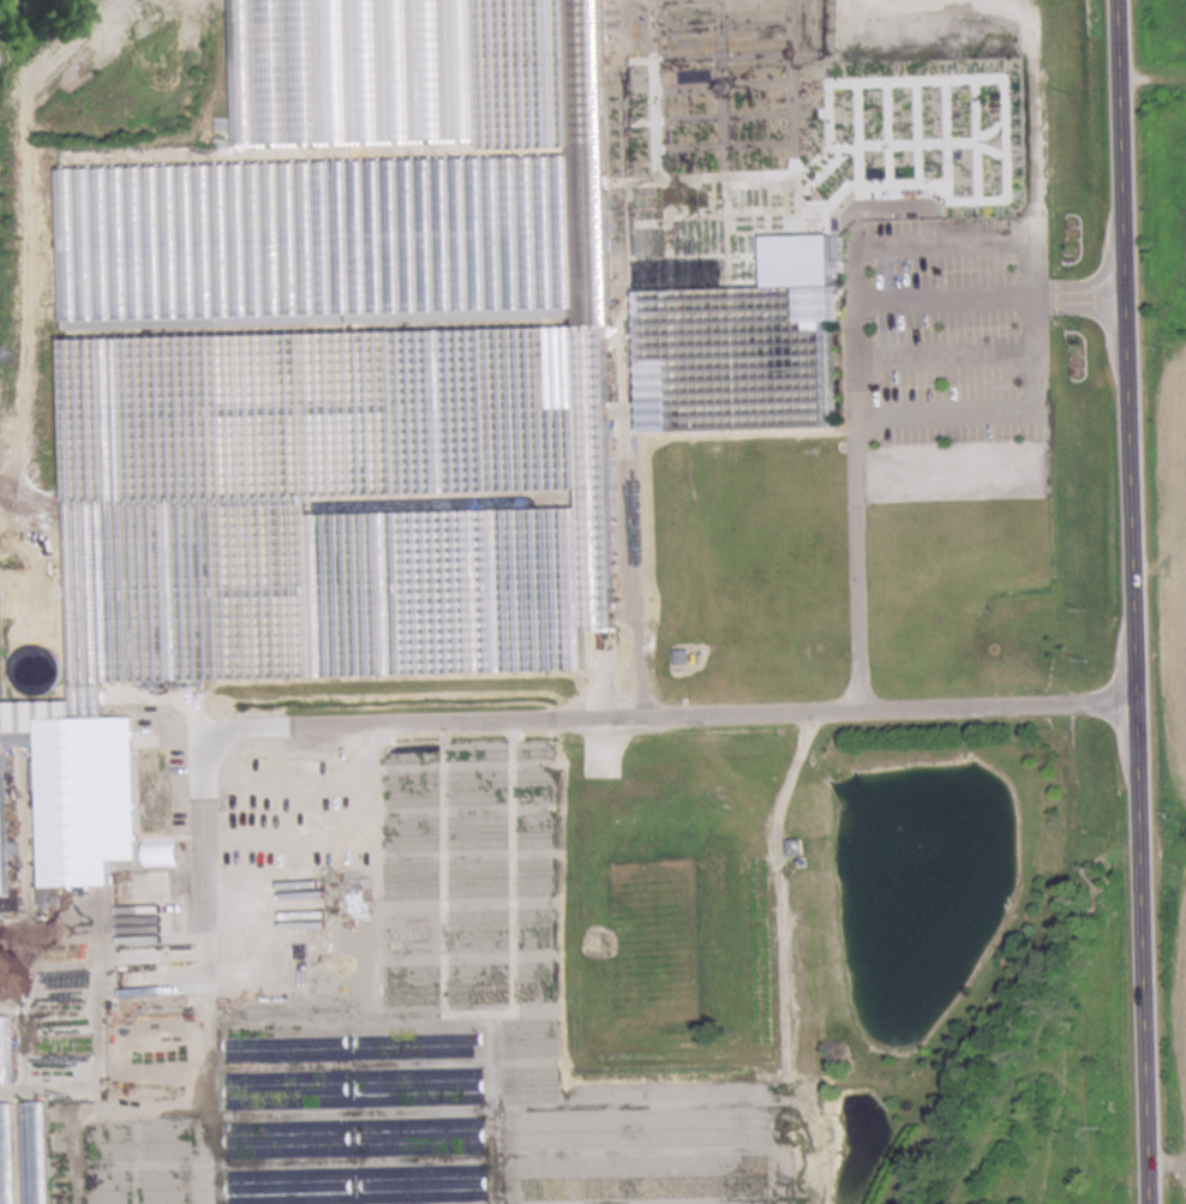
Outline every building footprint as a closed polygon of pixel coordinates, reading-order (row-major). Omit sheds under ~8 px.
[(583,628),(608,628),(606,0),(231,0),(232,156),(58,156),(59,315),(572,313),(572,328),(299,329),(300,415),(242,415),(234,411),(179,429),(151,413),(169,381),(223,380),(210,342),(72,336),(73,524),(189,589),(219,674),(583,673),(583,628)] [(636,289),(638,433),(836,429),(833,285),(822,286),(821,223),(807,223),(808,286),(636,289)] [(132,714),(103,714),(102,658),(112,658),(111,620),(70,621),(72,715),(37,715),(40,886),(110,885),(109,858),(134,858),(132,714)] [(7,892),(4,745),(32,744),(30,655),(10,655),(11,729),(0,729),(0,892),(7,892)] [(516,744),(516,788),(525,788),(525,783),(552,783),(552,744),(516,744)] [(498,808),(498,804),(448,806),(449,825),(487,824),(486,809),(498,808)] [(517,896),(553,896),(553,816),(541,816),(541,823),(517,823),(517,896)] [(786,852),(799,850),(798,838),(785,839),(786,852)] [(436,895),(421,895),(421,908),(436,908),(436,895)] [(448,1007),(508,1007),(508,909),(448,909),(448,1007)] [(518,1002),(553,1002),(553,909),(518,909),(518,1002)] [(11,1059),(11,1015),(0,1015),(0,1059),(11,1059)] [(357,1043),(355,1054),(405,1061),(408,1042),(417,1044),(418,1036),(406,1035),(406,1036),(373,1031),(371,1045),(357,1043)] [(394,1077),(394,1093),(481,1093),(481,1077),(394,1077)] [(23,1203),(48,1203),(46,1101),(21,1101),(23,1203)] [(0,1102),(0,1203),(14,1203),(13,1102),(0,1102)]
